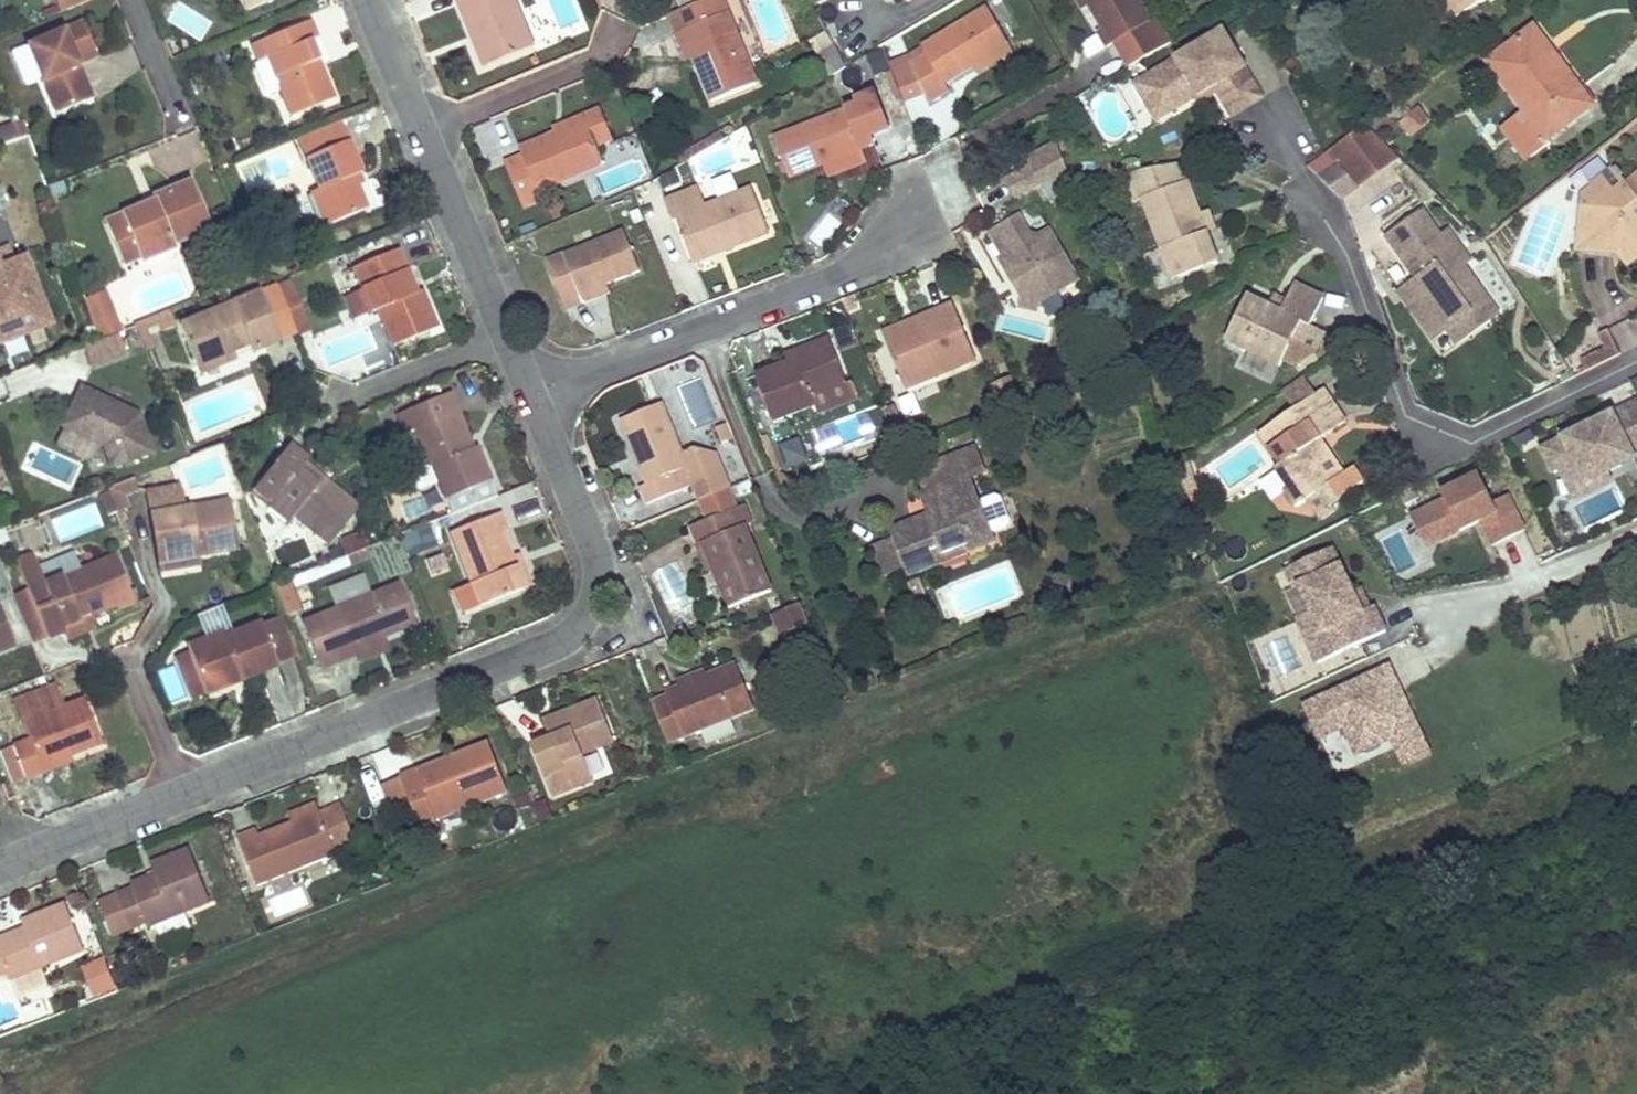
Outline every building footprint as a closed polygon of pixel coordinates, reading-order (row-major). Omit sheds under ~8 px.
[(59,12),(88,0),(54,0),(59,12)] [(471,38),(477,36),(489,66),(532,48),(512,0),(455,0),(471,38)] [(670,13),(677,32),(684,29),(695,55),(712,98),(755,80),(724,0),(701,0),(670,13)] [(1085,3),(1099,26),(1095,29),(1105,45),(1113,40),(1149,18),(1138,0),(1083,0),(1085,3)] [(1435,3),(1446,22),(1483,0),(1441,0),(1435,3)] [(948,92),(942,80),(971,63),(1007,42),(987,7),(921,45),(927,55),(911,65),(922,97),(925,106),(948,92)] [(1113,40),(1127,64),(1170,39),(1155,14),(1149,18),(1113,40)] [(335,94),(312,37),(319,34),(312,18),(283,29),(252,42),(259,59),(269,55),(292,112),(335,94)] [(84,20),(25,45),(59,123),(91,109),(74,67),(81,65),(77,56),(96,47),(84,20)] [(1533,26),(1524,33),(1542,57),(1552,51),(1533,26)] [(684,29),(677,32),(688,58),(695,55),(684,29)] [(1171,112),(1200,94),(1197,89),(1211,80),(1217,89),(1232,114),(1263,95),(1223,29),(1148,75),(1171,112)] [(1590,103),(1552,51),(1542,57),(1524,33),(1487,61),(1525,111),(1527,113),(1545,137),(1590,103)] [(477,36),(471,38),(483,68),(489,66),(477,36)] [(975,70),(1011,49),(1007,42),(971,63),(975,70)] [(907,53),(911,65),(927,55),(921,45),(907,53)] [(822,54),(832,72),(844,65),(834,47),(822,54)] [(907,53),(889,63),(903,104),(922,97),(911,65),(907,53)] [(81,65),(74,67),(91,109),(98,106),(81,65)] [(1148,75),(1135,83),(1157,120),(1171,112),(1148,75)] [(1211,80),(1197,89),(1200,94),(1203,98),(1217,89),(1211,80)] [(844,109),(775,136),(789,174),(859,147),(857,143),(889,131),(875,93),(854,101),(855,105),(844,109)] [(604,107),(554,127),(557,133),(588,121),(598,147),(617,140),(604,107)] [(1399,123),(1411,137),(1425,124),(1412,111),(1399,123)] [(1527,113),(1525,111),(1503,127),(1526,158),(1548,141),(1545,137),(1527,113)] [(341,119),(299,135),(308,156),(349,139),(341,119)] [(557,133),(521,148),(524,156),(508,163),(525,205),(541,199),(537,188),(604,161),(598,147),(588,121),(557,133)] [(1365,124),(1330,149),(1356,185),(1398,155),(1365,124)] [(10,125),(0,129),(0,144),(1,143),(15,138),(10,125)] [(349,139),(308,156),(320,187),(313,190),(326,222),(366,206),(357,183),(354,174),(359,172),(366,169),(354,137),(349,139)] [(1071,184),(1055,139),(1001,171),(1023,211),(1071,184)] [(1356,185),(1330,149),(1309,165),(1342,199),(1358,188),(1356,185)] [(1398,155),(1356,185),(1358,188),(1400,158),(1398,155)] [(1189,181),(1183,163),(1160,167),(1168,189),(1189,181)] [(1577,250),(1616,254),(1627,269),(1636,261),(1636,170),(1624,180),(1612,165),(1589,182),(1590,185),(1584,190),(1577,250)] [(1168,189),(1160,167),(1124,174),(1133,202),(1141,199),(1171,279),(1220,260),(1208,229),(1201,212),(1189,181),(1168,189)] [(357,183),(363,181),(359,172),(354,174),(357,183)] [(209,226),(190,180),(151,197),(152,200),(120,213),(127,230),(112,238),(122,262),(137,255),(139,259),(174,244),(173,241),(209,226)] [(696,186),(664,199),(672,218),(676,217),(691,254),(719,242),(721,248),(767,230),(749,186),(704,204),(696,186)] [(1209,209),(1201,212),(1208,229),(1216,226),(1209,209)] [(1474,273),(1466,262),(1471,258),(1461,244),(1453,249),(1442,233),(1424,209),(1385,237),(1409,271),(1415,267),(1424,261),(1429,269),(1420,275),(1408,284),(1422,303),(1428,298),(1449,327),(1488,299),(1471,276),(1474,273)] [(120,213),(104,220),(112,238),(127,230),(120,213)] [(1018,216),(991,231),(1004,256),(1000,258),(1022,299),(1037,300),(1076,278),(1050,232),(1020,245),(1018,238),(1028,233),(1018,216)] [(1461,244),(1450,228),(1442,233),(1453,249),(1461,244)] [(623,229),(546,259),(565,307),(583,300),(580,292),(605,283),(639,269),(623,229)] [(719,242),(691,254),(693,259),(721,248),(719,242)] [(418,291),(400,249),(356,266),(366,289),(349,296),(358,318),(375,311),(382,308),(396,344),(440,326),(425,289),(418,291)] [(0,266),(0,342),(60,321),(36,254),(0,266)] [(1429,269),(1424,261),(1415,267),(1420,275),(1429,269)] [(1459,341),(1501,311),(1491,297),(1474,273),(1471,276),(1488,299),(1449,327),(1459,341)] [(277,281),(278,283),(183,322),(200,364),(235,350),(252,343),(255,351),(310,328),(289,276),(277,281)] [(605,283),(580,292),(583,300),(607,290),(605,283)] [(1246,293),(1225,338),(1246,349),(1280,364),(1283,358),(1293,363),(1316,351),(1325,331),(1311,325),(1323,297),(1295,283),(1288,299),(1283,311),(1272,305),(1246,293)] [(1449,327),(1428,298),(1422,303),(1408,284),(1400,290),(1434,337),(1449,327)] [(1278,293),(1272,305),(1283,311),(1288,299),(1278,293)] [(1037,300),(1022,299),(1022,306),(1037,308),(1037,300)] [(908,317),(885,325),(905,380),(973,355),(953,300),(914,314),(918,325),(912,328),(908,317)] [(914,314),(908,317),(912,328),(918,325),(914,314)] [(1606,358),(1618,352),(1608,332),(1595,338),(1601,350),(1606,358)] [(128,355),(120,334),(84,348),(92,368),(128,355)] [(851,380),(846,381),(829,337),(792,351),(795,359),(788,362),(754,375),(771,418),(813,402),(816,412),(857,396),(851,380)] [(235,350),(200,364),(203,372),(238,358),(235,350)] [(1583,370),(1606,358),(1601,350),(1579,362),(1583,370)] [(792,351),(786,353),(788,362),(795,359),(792,351)] [(1304,377),(1282,392),(1295,412),(1317,396),(1304,377)] [(93,391),(81,385),(75,398),(93,391)] [(1348,423),(1326,390),(1317,396),(1295,412),(1258,437),(1279,469),(1275,473),(1287,492),(1284,494),(1284,499),(1291,507),(1296,508),(1306,500),(1328,486),(1339,502),(1343,496),(1364,483),(1354,469),(1346,474),(1331,452),(1325,456),(1318,443),(1324,440),(1348,423)] [(152,451),(139,413),(93,391),(75,398),(62,425),(104,445),(111,466),(152,451)] [(475,448),(453,393),(444,397),(466,452),(475,448)] [(466,452),(444,397),(402,413),(411,435),(391,443),(406,478),(431,468),(436,466),(454,511),(499,493),(480,446),(475,448),(466,452)] [(1636,456),(1636,400),(1539,447),(1552,475),(1558,472),(1572,503),(1614,483),(1611,476),(1636,463),(1636,462),(1634,457),(1636,456)] [(729,488),(716,456),(690,451),(682,454),(662,403),(621,419),(646,483),(639,486),(646,504),(692,486),(698,501),(729,488)] [(735,437),(729,421),(717,426),(723,441),(735,437)] [(767,429),(760,432),(774,467),(781,465),(767,429)] [(1331,452),(1324,440),(1318,443),(1325,456),(1331,452)] [(311,457),(292,443),(258,485),(276,499),(273,502),(270,506),(290,521),(294,516),(331,546),(363,506),(330,480),(325,486),(302,468),(307,462),(311,457)] [(802,446),(782,455),(784,460),(804,451),(802,446)] [(977,451),(950,457),(956,479),(983,473),(977,451)] [(1185,455),(1175,462),(1187,493),(1198,489),(1185,455)] [(330,480),(307,462),(302,468),(325,486),(330,480)] [(798,481),(775,469),(782,487),(798,481)] [(1429,552),(1482,527),(1492,548),(1527,532),(1509,495),(1492,503),(1479,474),(1441,492),(1445,500),(1412,515),(1429,552)] [(971,476),(921,495),(928,513),(931,521),(914,526),(913,519),(889,528),(894,539),(874,547),(885,574),(927,559),(921,542),(936,536),(940,546),(960,538),(963,545),(993,534),(971,476)] [(135,478),(109,488),(119,511),(131,506),(127,495),(140,490),(135,478)] [(146,489),(160,565),(241,550),(231,499),(185,507),(181,483),(146,489)] [(276,499),(258,485),(256,488),(273,502),(276,499)] [(1339,502),(1328,486),(1306,500),(1317,517),(1319,515),(1322,520),(1334,511),(1331,507),(1339,502)] [(109,488),(100,492),(109,515),(119,511),(109,488)] [(704,520),(689,526),(695,543),(703,541),(713,567),(709,569),(725,609),(769,591),(743,525),(752,522),(746,504),(737,507),(730,489),(697,502),(704,520)] [(505,512),(452,532),(472,583),(454,590),(463,613),(530,587),(518,556),(508,530),(511,529),(505,512)] [(931,521),(928,513),(913,519),(914,526),(931,521)] [(409,555),(439,543),(431,523),(401,535),(409,555)] [(347,555),(370,546),(364,531),(341,540),(347,555)] [(936,536),(921,542),(927,559),(963,545),(960,538),(940,546),(936,536)] [(703,541),(695,543),(706,570),(709,569),(713,567),(703,541)] [(374,556),(371,548),(294,577),(297,585),(374,556)] [(1371,607),(1367,609),(1360,612),(1352,595),(1330,548),(1283,570),(1292,590),(1297,587),(1311,617),(1321,637),(1306,643),(1316,664),(1383,632),(1371,607)] [(45,585),(38,568),(34,556),(27,552),(18,556),(17,564),(37,612),(49,638),(63,632),(66,627),(88,617),(115,606),(118,611),(138,602),(117,554),(79,570),(45,585)] [(38,568),(45,585),(79,570),(72,553),(38,568)] [(526,553),(518,556),(530,587),(538,584),(526,553)] [(200,557),(160,565),(162,577),(202,570),(200,557)] [(332,589),(339,608),(369,596),(362,577),(332,589)] [(292,581),(278,587),(288,613),(302,608),(292,581)] [(369,596),(339,608),(305,621),(324,667),(340,661),(358,654),(355,647),(383,636),(417,623),(401,583),(369,596)] [(910,589),(916,604),(927,599),(924,590),(919,592),(916,586),(910,589)] [(1359,591),(1352,595),(1360,612),(1367,609),(1359,591)] [(799,601),(774,611),(782,632),(807,621),(799,601)] [(16,644),(0,602),(0,650),(16,644)] [(198,614),(208,637),(227,630),(230,635),(235,633),(224,604),(198,614)] [(42,641),(49,638),(37,612),(30,615),(42,641)] [(208,637),(190,644),(194,653),(207,685),(243,670),(246,677),(277,665),(276,663),(299,654),(284,616),(262,625),(261,623),(235,633),(230,635),(227,630),(208,637)] [(88,617),(66,627),(63,632),(67,642),(94,631),(88,617)] [(1311,617),(1297,623),(1306,643),(1321,637),(1311,617)] [(383,636),(355,647),(358,654),(361,661),(389,650),(383,636)] [(178,659),(194,698),(210,692),(207,685),(194,653),(178,659)] [(669,691),(670,695),(653,702),(668,741),(755,708),(738,664),(708,676),(684,686),(669,691)] [(1388,664),(1304,703),(1319,735),(1344,724),(1353,744),(1389,727),(1404,760),(1428,749),(1410,710),(1403,713),(1391,687),(1398,684),(1388,664)] [(243,670),(207,685),(210,692),(246,677),(243,670)] [(706,670),(681,680),(684,686),(708,676),(706,670)] [(1410,710),(1398,684),(1391,687),(1403,713),(1410,710)] [(27,720),(65,705),(57,687),(19,702),(27,720)] [(27,720),(24,720),(31,738),(3,749),(15,781),(27,777),(28,778),(46,771),(43,765),(70,754),(103,741),(85,696),(65,705),(27,720)] [(601,699),(555,717),(562,736),(554,739),(536,746),(556,797),(597,781),(586,753),(617,741),(601,699)] [(555,717),(546,720),(554,739),(562,736),(555,717)] [(493,743),(384,784),(398,819),(417,812),(427,840),(443,834),(437,819),(511,791),(493,743)] [(70,754),(43,765),(46,771),(72,760),(70,754)] [(318,803),(291,814),(293,821),(310,814),(321,810),(318,803)] [(310,814),(327,859),(357,848),(339,803),(321,810),(310,814)] [(257,830),(239,837),(258,886),(327,859),(310,814),(293,821),(258,834),(257,830)] [(137,888),(102,902),(116,936),(152,922),(154,926),(211,903),(189,849),(152,864),(156,876),(135,884),(137,888)] [(83,949),(64,903),(27,918),(30,925),(0,937),(0,984),(83,949)] [(105,962),(85,970),(95,996),(115,988),(105,962)]
